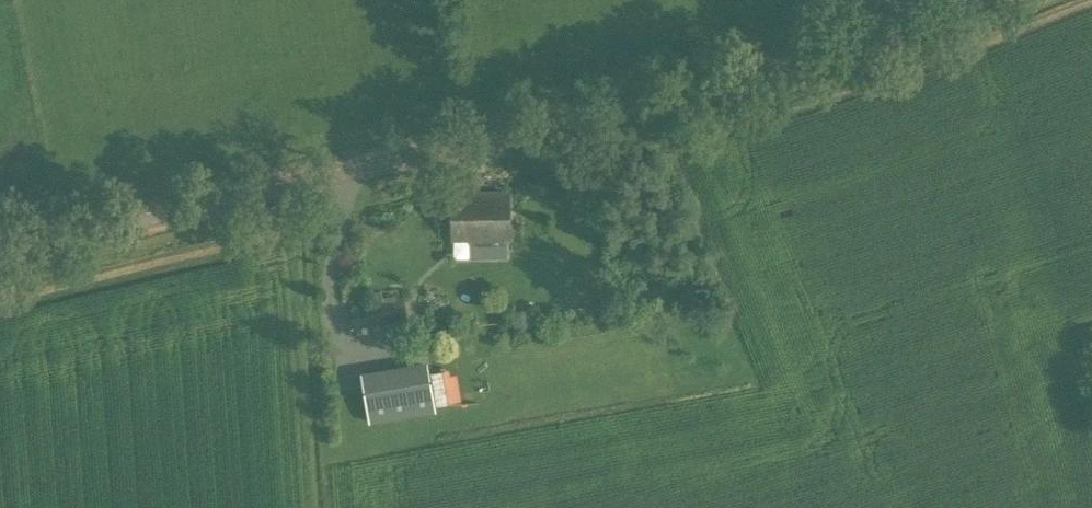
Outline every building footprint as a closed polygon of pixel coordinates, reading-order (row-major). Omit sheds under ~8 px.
[(453,241),(511,240),(510,200),(452,201),(453,241)] [(372,420),(440,412),(439,404),(464,401),(460,369),(434,372),(432,361),(366,369),(372,420)]
